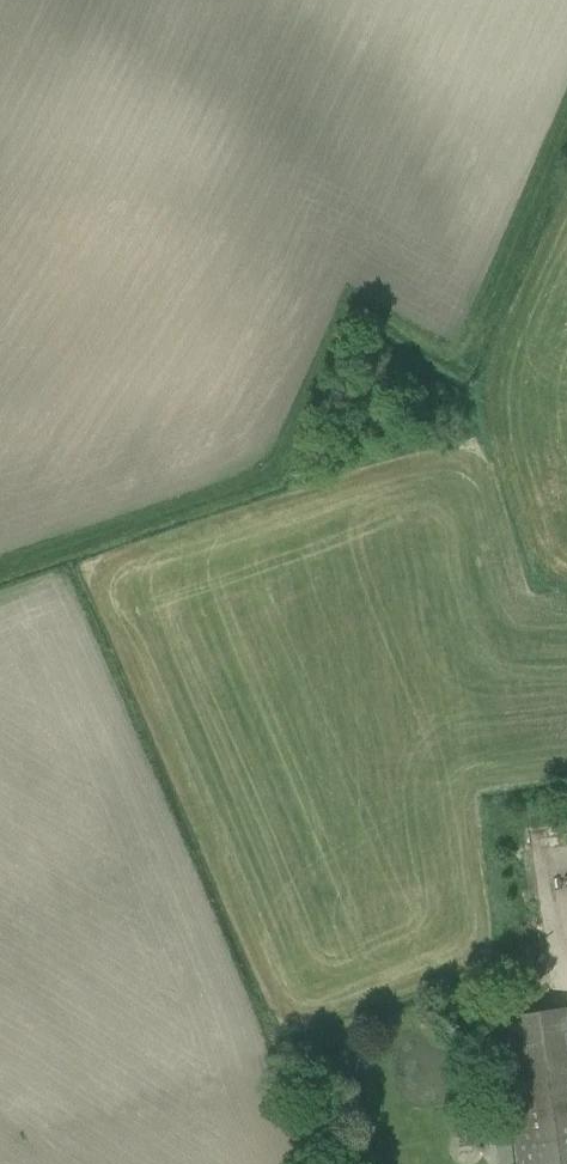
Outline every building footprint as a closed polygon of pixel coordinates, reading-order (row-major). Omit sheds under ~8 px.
[(497,1022),(518,1163),(566,1163),(566,1011),(497,1022)]
